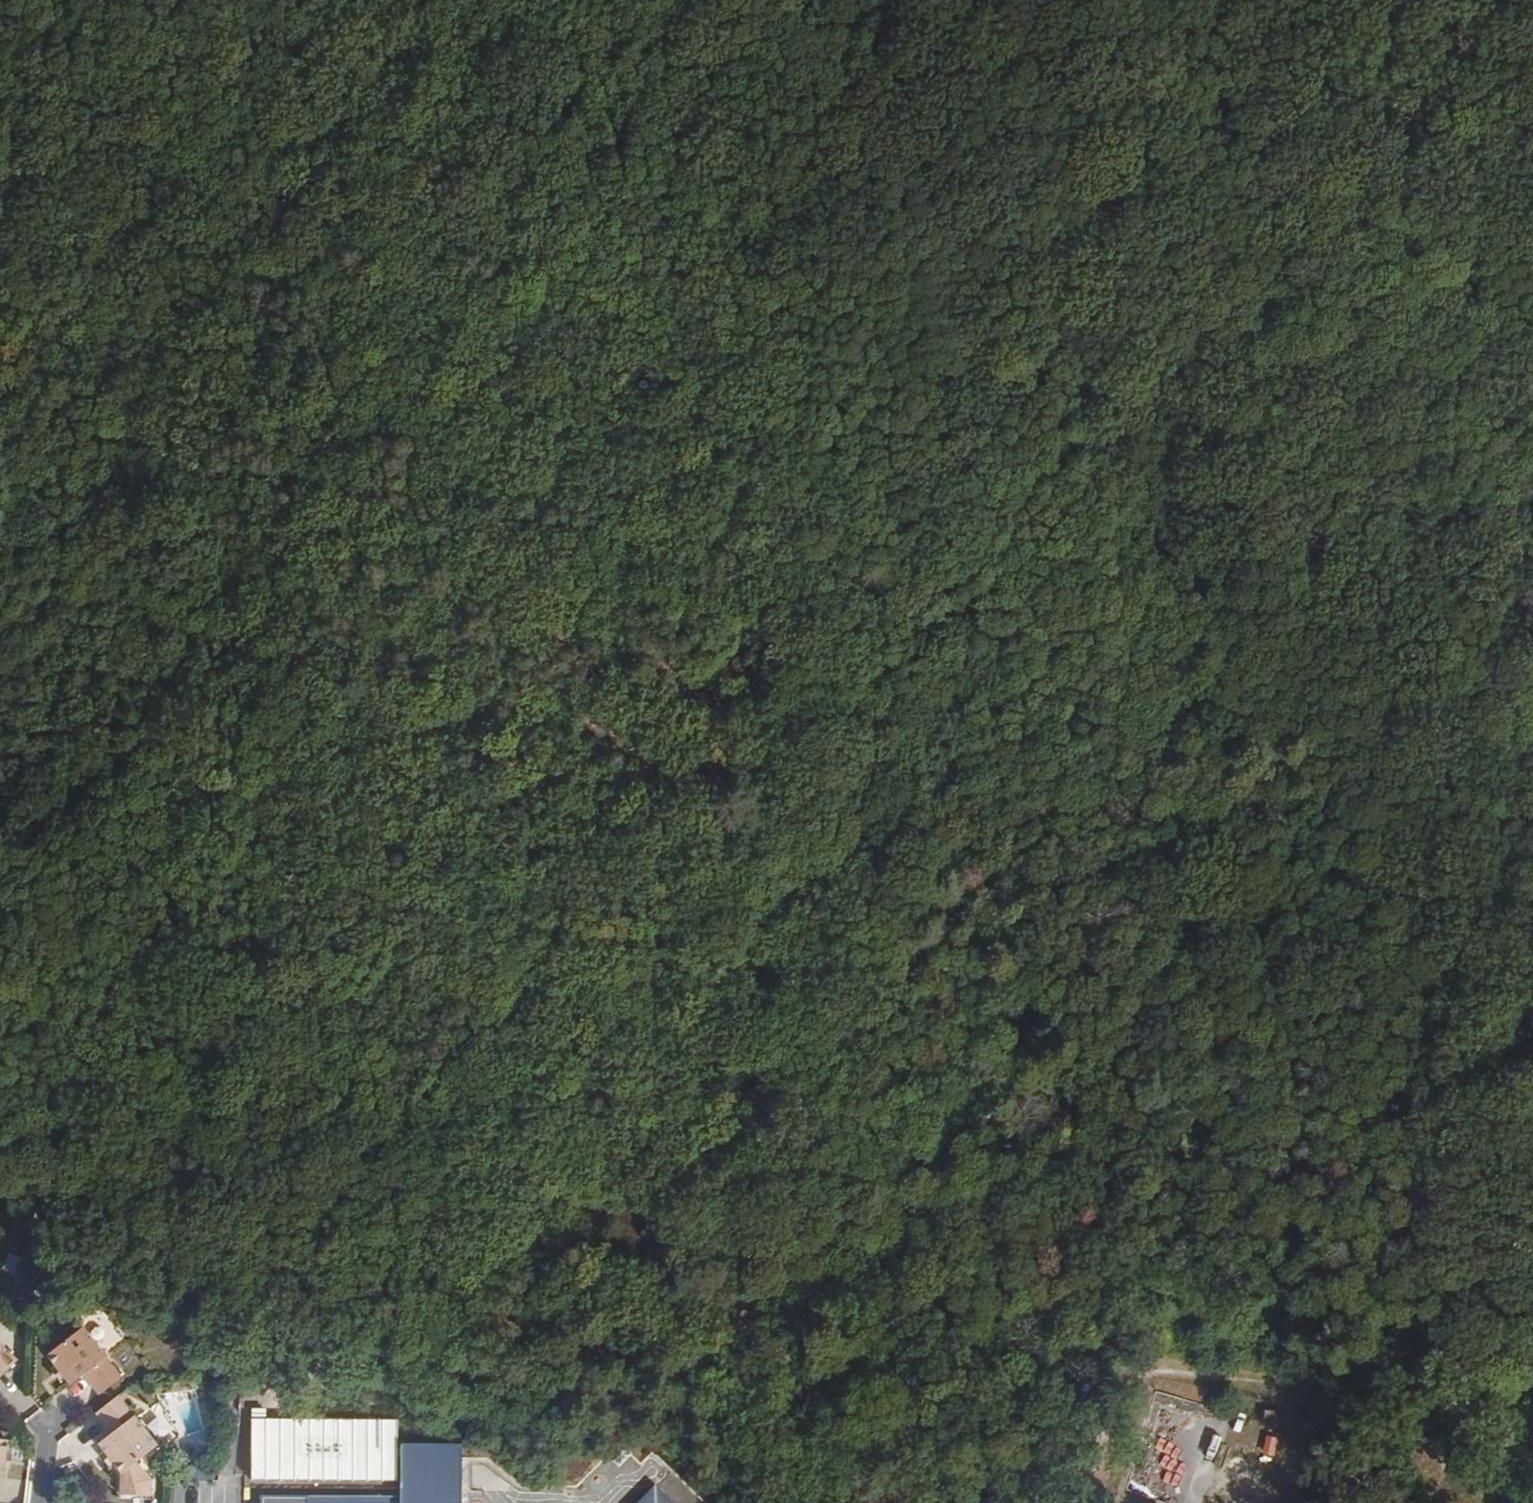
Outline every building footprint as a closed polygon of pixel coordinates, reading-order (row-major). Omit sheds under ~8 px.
[(126,1384),(88,1334),(51,1362),(58,1373),(67,1384),(74,1392),(87,1381),(103,1402),(126,1384)] [(0,1344),(0,1385),(21,1365),(0,1344)] [(67,1384),(58,1373),(54,1376),(62,1387),(67,1384)] [(161,1454),(123,1402),(99,1420),(115,1441),(101,1451),(108,1459),(115,1470),(123,1481),(161,1454)] [(402,1424),(255,1424),(255,1485),(401,1482),(401,1445),(402,1424)] [(11,1445),(0,1444),(0,1483),(6,1484),(7,1473),(9,1460),(11,1445)] [(464,1445),(401,1445),(401,1482),(401,1497),(264,1497),(264,1502),(464,1502),(464,1445)] [(115,1470),(108,1459),(104,1463),(111,1473),(115,1470)] [(655,1488),(641,1502),(671,1502),(655,1488)]
